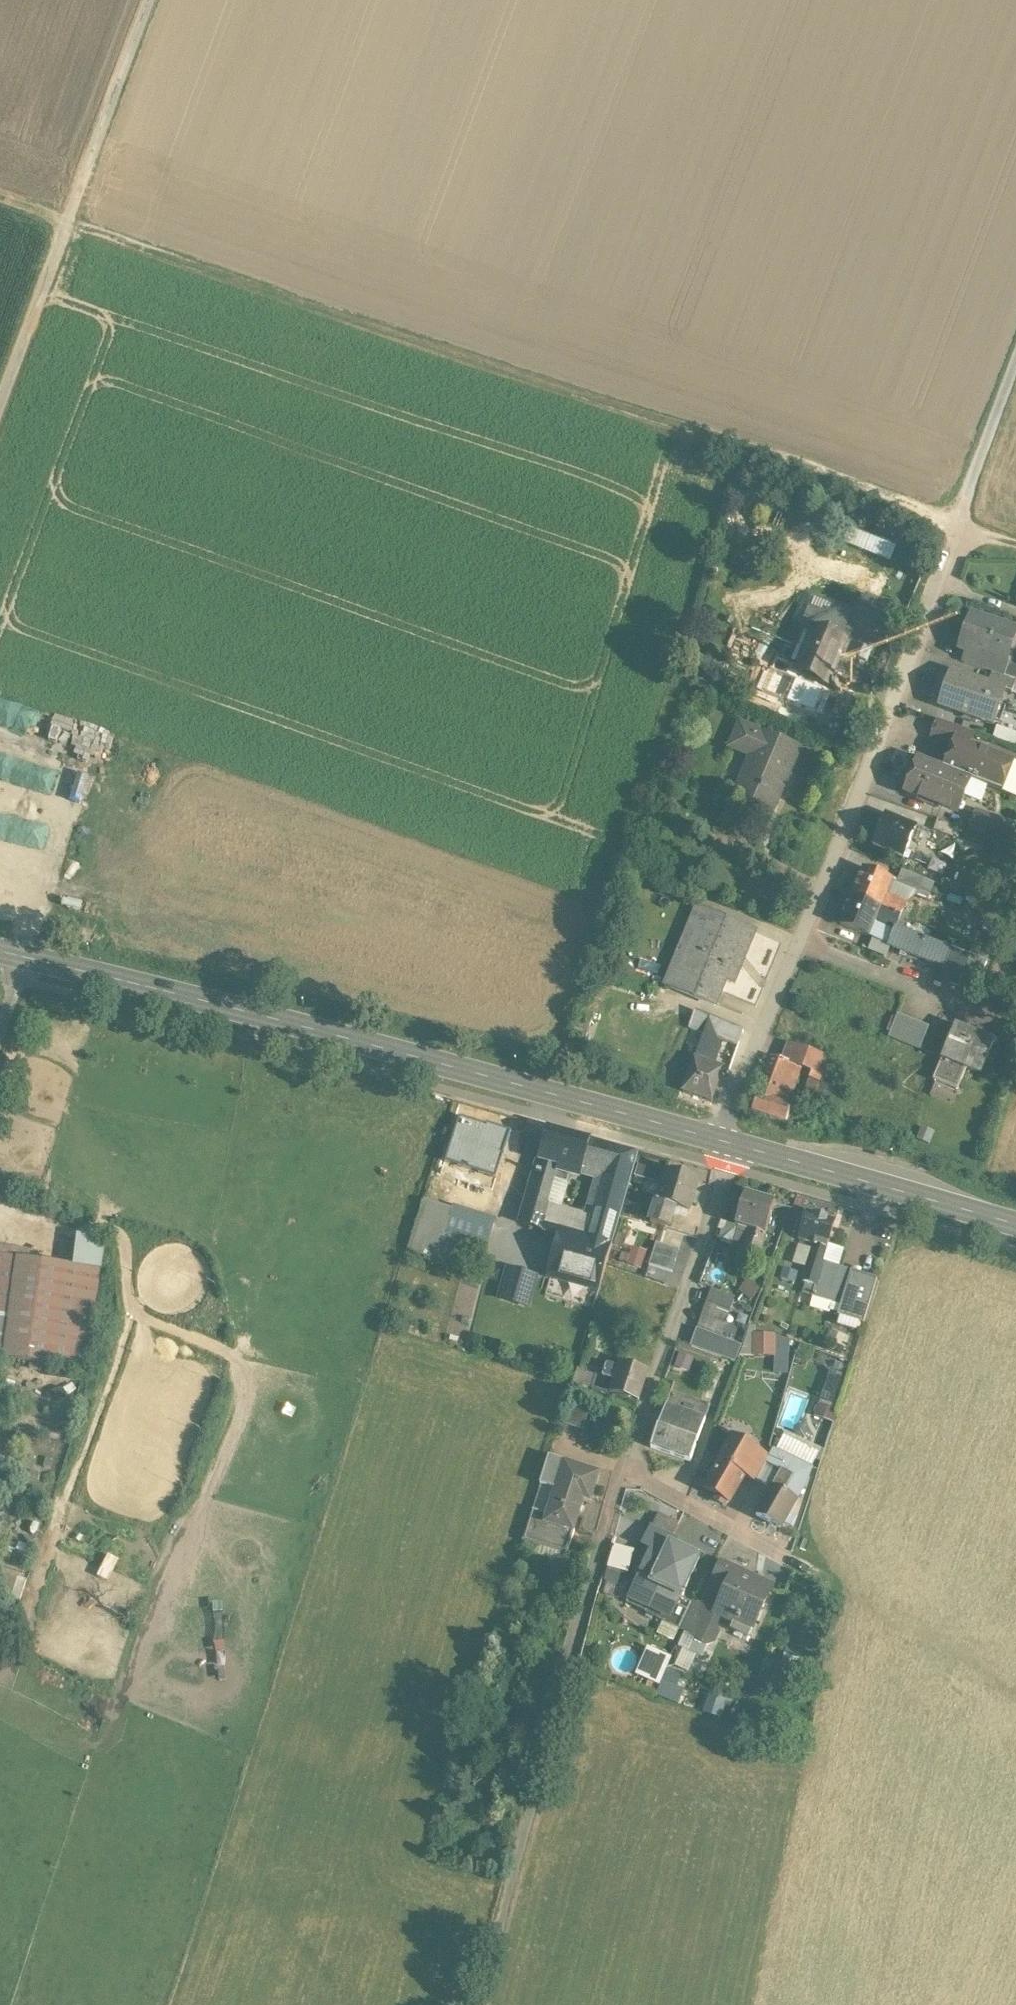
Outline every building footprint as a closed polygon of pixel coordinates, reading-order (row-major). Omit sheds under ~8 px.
[(885,620),(855,608),(845,633),(874,645),(885,620)] [(1015,636),(970,620),(958,654),(966,657),(994,667),(1004,670),(1015,636)] [(846,642),(813,629),(796,669),(811,675),(809,680),(825,686),(823,690),(826,691),(846,642)] [(994,667),(966,657),(963,667),(985,675),(990,677),(994,667)] [(990,677),(985,675),(981,687),(987,689),(991,677),(990,677)] [(981,687),(951,676),(939,711),(991,729),(1003,696),(1003,694),(987,689),(981,687)] [(1015,685),(991,677),(987,689),(1003,694),(1003,696),(1010,699),(1015,685)] [(822,701),(826,691),(823,690),(804,682),(800,691),(822,701)] [(973,735),(938,723),(931,744),(953,751),(956,743),(968,748),(973,735)] [(800,751),(740,727),(732,749),(753,757),(736,800),(775,815),(800,751)] [(996,730),(992,741),(1015,749),(1015,736),(996,730)] [(968,748),(956,743),(953,751),(945,773),(970,783),(1000,795),(1012,766),(968,748)] [(945,773),(918,762),(905,796),(938,811),(939,809),(957,816),(970,783),(945,773)] [(1010,827),(976,815),(970,833),(1004,845),(1010,827)] [(920,832),(884,817),(872,847),(903,859),(910,842),(915,844),(920,832)] [(955,827),(930,819),(926,831),(950,840),(955,827)] [(891,882),(863,871),(852,899),(880,910),(885,897),(891,882)] [(933,884),(902,871),(896,886),(927,898),(933,884)] [(906,905),(885,897),(880,910),(904,920),(906,917),(902,916),(906,905)] [(880,910),(852,899),(840,928),(868,939),(874,924),(880,910)] [(880,910),(874,924),(895,932),(897,927),(901,928),(904,920),(880,910)] [(733,925),(710,916),(707,922),(697,917),(699,912),(697,911),(688,935),(694,938),(679,974),(673,971),(666,989),(714,1008),(725,981),(732,984),(739,967),(726,962),(730,952),(734,954),(740,937),(730,933),(733,925)] [(895,932),(874,924),(868,939),(864,951),(868,953),(873,940),(877,942),(876,944),(888,949),(895,932)] [(901,933),(895,932),(888,949),(893,951),(901,933)] [(950,952),(901,933),(893,951),(942,971),(950,952)] [(873,940),(868,953),(884,959),(888,949),(876,944),(877,942),(873,940)] [(1000,957),(983,950),(976,965),(993,973),(1000,957)] [(969,958),(950,952),(942,971),(938,981),(958,989),(969,958)] [(743,1033),(695,1014),(689,1031),(703,1037),(705,1032),(721,1039),(738,1046),(743,1033)] [(924,1040),(907,1033),(911,1023),(897,1018),(888,1041),(918,1053),(924,1040)] [(993,1046),(954,1031),(941,1064),(965,1073),(980,1079),(993,1046)] [(703,1037),(694,1062),(710,1068),(721,1039),(705,1032),(703,1037)] [(918,1053),(888,1041),(886,1046),(916,1059),(918,1053)] [(827,1061),(789,1047),(784,1063),(797,1068),(812,1073),(810,1081),(819,1085),(827,1061)] [(784,1063),(772,1058),(751,1114),(785,1125),(795,1098),(787,1095),(797,1068),(784,1063)] [(710,1068),(694,1062),(683,1094),(711,1104),(722,1072),(710,1068)] [(965,1073),(941,1064),(932,1086),(956,1095),(965,1073)] [(819,1085),(810,1081),(805,1096),(814,1099),(814,1098),(819,1085)] [(844,1092),(819,1085),(814,1098),(838,1106),(844,1092)] [(445,1165),(496,1181),(511,1133),(486,1126),(485,1128),(459,1119),(445,1165)] [(589,1142),(548,1131),(540,1161),(559,1166),(560,1162),(568,1165),(566,1173),(579,1176),(583,1162),(589,1142)] [(595,1214),(619,1219),(637,1155),(589,1142),(583,1162),(604,1168),(601,1182),(595,1214)] [(559,1166),(540,1161),(529,1201),(547,1206),(557,1170),(559,1166)] [(557,1170),(566,1173),(568,1165),(560,1162),(559,1166),(557,1170)] [(583,1162),(579,1176),(601,1182),(604,1168),(583,1162)] [(698,1182),(666,1173),(657,1205),(656,1211),(651,1226),(662,1229),(661,1232),(665,1233),(671,1209),(689,1214),(698,1182)] [(775,1205),(745,1196),(735,1227),(739,1228),(766,1236),(775,1205)] [(529,1201),(522,1223),(541,1229),(547,1206),(529,1201)] [(451,1213),(425,1203),(407,1253),(466,1271),(474,1245),(444,1236),(451,1213)] [(547,1206),(541,1229),(562,1235),(563,1235),(563,1233),(588,1240),(594,1219),(547,1206)] [(637,1222),(651,1226),(656,1211),(641,1207),(637,1222)] [(493,1224),(451,1213),(444,1236),(474,1245),(486,1249),(493,1224)] [(588,1240),(611,1246),(619,1219),(595,1214),(594,1219),(588,1240)] [(835,1224),(807,1215),(799,1241),(814,1246),(827,1250),(835,1224)] [(736,1236),(739,1228),(735,1227),(726,1224),(723,1232),(736,1236)] [(766,1236),(739,1228),(736,1236),(733,1248),(743,1251),(742,1256),(758,1261),(766,1236)] [(588,1240),(563,1233),(563,1235),(562,1235),(560,1243),(563,1248),(560,1259),(555,1261),(551,1275),(599,1289),(611,1246),(588,1240)] [(678,1251),(655,1245),(649,1267),(672,1274),(678,1251)] [(814,1246),(803,1283),(815,1287),(823,1264),(827,1250),(814,1246)] [(100,1270),(18,1258),(4,1359),(87,1370),(100,1270)] [(838,1268),(823,1264),(815,1287),(812,1297),(840,1306),(841,1306),(845,1294),(831,1290),(838,1268)] [(851,1272),(838,1268),(831,1290),(845,1294),(851,1272)] [(535,1278),(509,1271),(501,1300),(527,1307),(535,1278)] [(878,1281),(851,1272),(845,1294),(841,1306),(840,1306),(837,1316),(865,1325),(878,1281)] [(715,1288),(699,1331),(720,1338),(736,1296),(715,1288)] [(571,1385),(593,1392),(599,1373),(610,1335),(587,1328),(571,1385)] [(699,1331),(697,1330),(690,1347),(735,1363),(741,1347),(720,1338),(699,1331)] [(773,1359),(774,1336),(751,1335),(750,1358),(773,1359)] [(615,1364),(611,1376),(626,1381),(630,1369),(615,1364)] [(647,1374),(630,1369),(626,1381),(643,1386),(647,1374)] [(611,1376),(599,1373),(593,1392),(638,1404),(643,1386),(626,1381),(611,1376)] [(837,1408),(824,1403),(819,1420),(833,1425),(837,1408)] [(703,1424),(666,1412),(667,1407),(666,1407),(652,1450),(691,1463),(705,1420),(704,1419),(703,1424)] [(756,1455),(733,1442),(722,1460),(746,1475),(757,1456),(756,1455)] [(746,1475),(756,1481),(757,1481),(767,1463),(770,1458),(758,1451),(756,1455),(757,1456),(746,1475)] [(811,1469),(789,1458),(788,1459),(774,1451),(770,1458),(767,1463),(781,1470),(794,1477),(784,1495),(796,1502),(805,1484),(811,1469)] [(578,1531),(547,1521),(565,1462),(550,1457),(524,1541),(527,1542),(561,1552),(571,1555),(578,1531)] [(746,1475),(722,1460),(706,1488),(730,1502),(746,1475)] [(602,1473),(565,1462),(547,1521),(578,1531),(588,1499),(594,1501),(602,1473)] [(781,1470),(767,1463),(757,1481),(771,1489),(771,1488),(781,1470)] [(794,1477),(781,1470),(771,1488),(784,1495),(794,1477)] [(771,1489),(756,1517),(780,1530),(796,1502),(784,1495),(771,1488),(771,1489)] [(677,1542),(652,1530),(644,1546),(653,1551),(669,1559),(674,1549),(677,1542)] [(558,1564),(561,1552),(527,1542),(523,1554),(558,1564)] [(612,1547),(605,1584),(617,1586),(619,1573),(626,1575),(631,1550),(612,1547)] [(674,1549),(669,1559),(653,1551),(630,1597),(650,1607),(651,1608),(660,1589),(680,1599),(700,1559),(686,1553),(685,1554),(674,1549)] [(720,1565),(709,1590),(710,1590),(723,1596),(734,1572),(720,1565)] [(723,1596),(714,1615),(720,1617),(735,1624),(732,1631),(748,1638),(769,1592),(743,1580),(745,1577),(734,1572),(723,1596)] [(680,1599),(660,1589),(651,1608),(650,1607),(646,1614),(663,1621),(671,1619),(674,1614),(679,1604),(680,1599)] [(702,1608),(692,1604),(685,1619),(680,1629),(697,1637),(698,1642),(707,1646),(712,1644),(717,1634),(715,1629),(720,1617),(714,1615),(723,1596),(710,1590),(702,1608)] [(690,1609),(679,1604),(674,1614),(685,1619),(690,1609)] [(658,1687),(670,1657),(645,1647),(633,1677),(658,1687)] [(658,1694),(680,1703),(685,1692),(677,1688),(682,1676),(669,1670),(658,1694)] [(728,1701),(709,1695),(703,1713),(722,1720),(728,1701)]
